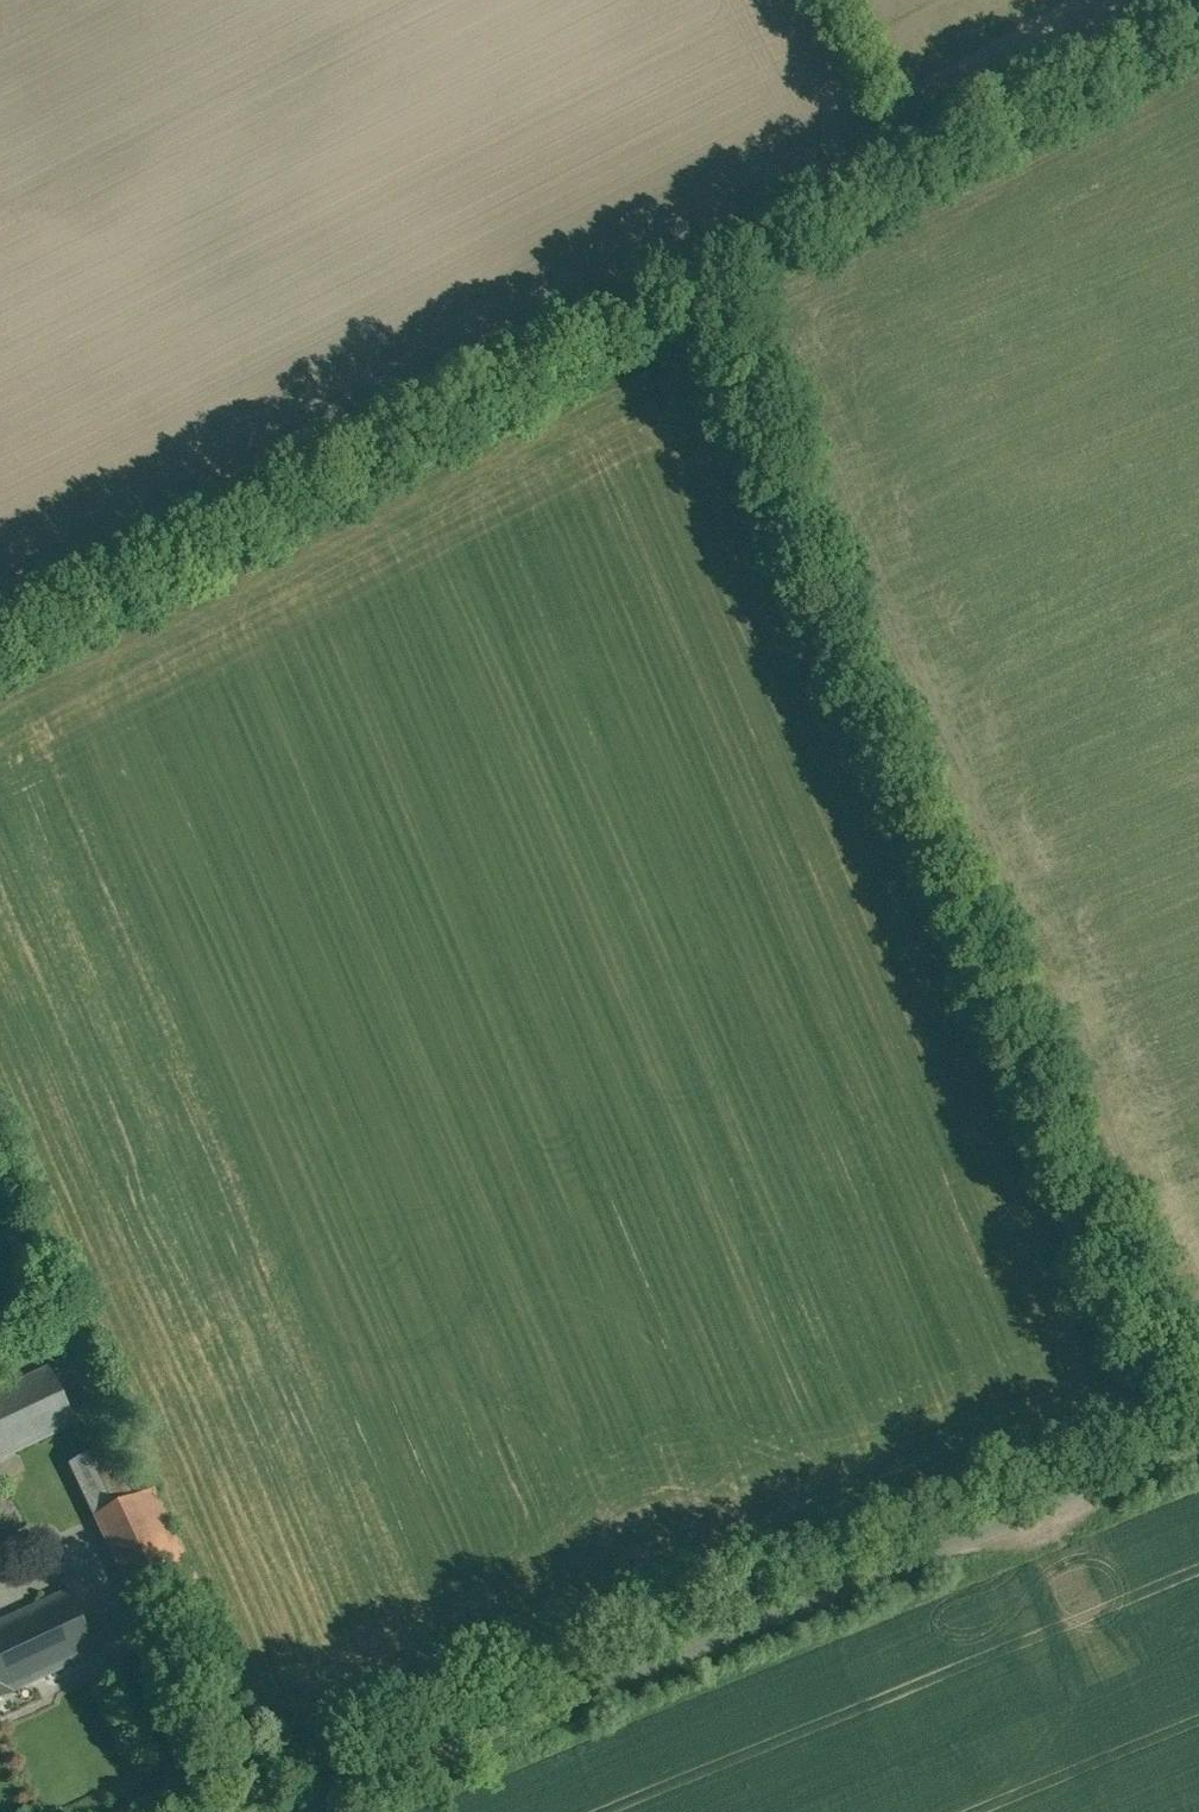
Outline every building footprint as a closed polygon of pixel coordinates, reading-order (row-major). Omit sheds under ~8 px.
[(58,1376),(0,1400),(0,1460),(79,1427),(58,1376)] [(95,1451),(63,1466),(131,1617),(187,1591),(147,1503),(124,1514),(95,1451)] [(72,1608),(0,1639),(0,1702),(95,1661),(72,1608)]
